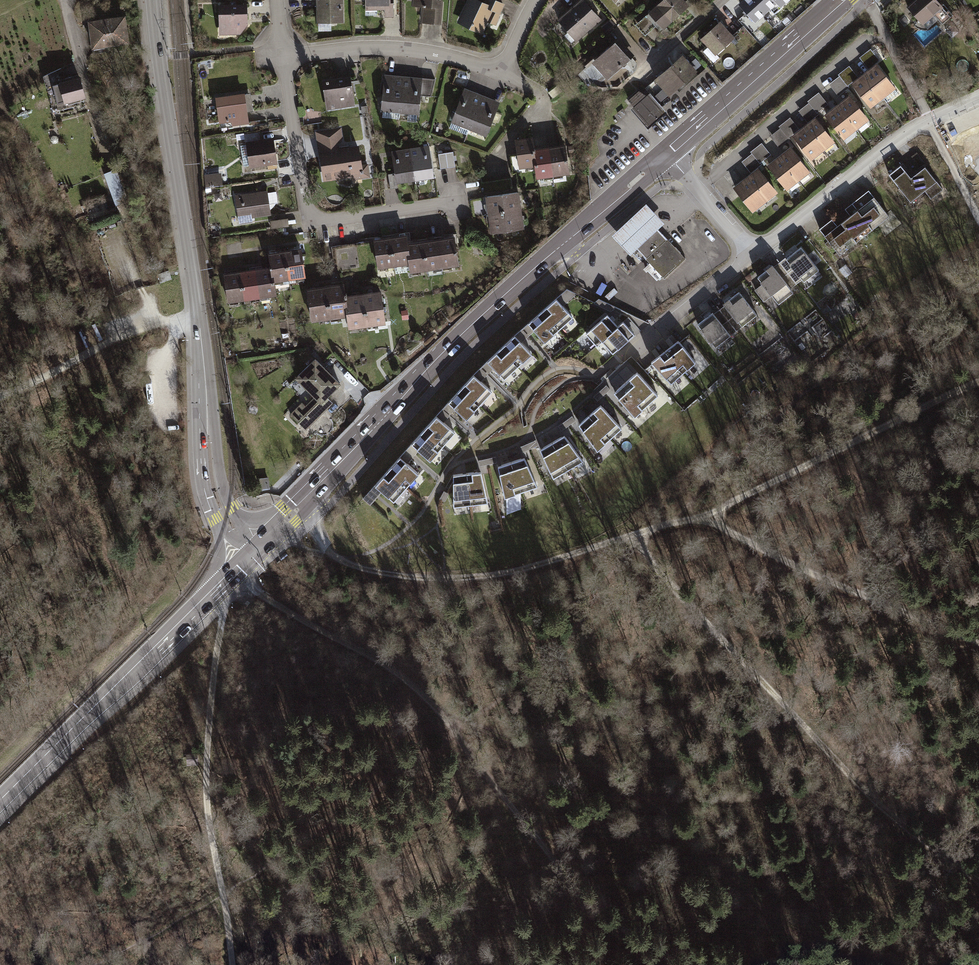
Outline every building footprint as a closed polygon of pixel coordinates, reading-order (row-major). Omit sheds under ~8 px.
[(319,22),(346,21),(346,0),(319,0),(319,22)] [(393,1),(393,0),(367,0),(368,9),(386,8),(386,16),(396,16),(395,1),(393,1)] [(414,5),(425,6),(424,22),(443,23),(444,0),(414,0),(414,5)] [(485,0),(468,0),(458,22),(483,34),(489,22),(496,25),(507,3),(500,0),(485,0)] [(601,21),(583,0),(580,0),(557,20),(576,43),(601,21)] [(649,14),(658,24),(664,30),(690,7),(684,0),(665,0),(649,14)] [(775,14),(791,0),(743,0),(738,4),(756,24),(771,10),(775,14)] [(934,0),(913,0),(902,9),(919,28),(933,16),(941,25),(949,17),(934,0)] [(248,3),(220,4),(221,34),(249,33),(248,3)] [(90,14),(94,47),(130,43),(126,10),(90,14)] [(658,24),(649,14),(636,26),(646,36),(658,24)] [(722,22),(701,40),(715,56),(736,38),(726,27),(722,22)] [(631,61),(615,43),(593,63),(608,80),(627,65),(631,61)] [(868,69),(880,60),(871,49),(859,58),(868,69)] [(683,56),(656,81),(669,95),(670,97),(698,72),(685,58),(683,56)] [(872,108),(896,89),(875,64),(869,69),(860,76),(859,77),(851,83),(872,108)] [(839,74),(841,76),(848,86),(851,83),(859,77),(850,66),(839,74)] [(387,73),(383,110),(420,113),(424,77),(387,73)] [(87,97),(81,76),(48,84),(54,106),(87,97)] [(353,76),(324,79),(328,109),(357,105),(353,76)] [(839,95),(850,88),(848,86),(841,76),(831,84),(839,95)] [(646,88),(651,93),(659,104),(669,95),(656,81),(646,88)] [(488,135),(501,101),(466,87),(453,121),(488,135)] [(251,123),(246,92),(217,96),(222,127),(251,123)] [(635,107),(631,110),(648,130),(667,113),(659,104),(651,93),(647,97),(639,92),(629,101),(635,107)] [(808,101),(810,103),(817,113),(828,105),(819,93),(808,101)] [(832,110),(825,116),(844,139),(868,120),(850,97),(843,102),(832,110)] [(819,115),(817,113),(810,103),(800,111),(809,123),(819,115)] [(781,129),(789,138),(800,130),(791,118),(780,127),(781,129)] [(801,131),(794,137),(812,160),(834,143),(816,120),(810,125),(801,131)] [(353,179),(372,176),(369,160),(364,161),(362,144),(346,147),(342,127),(319,130),(326,180),(353,176),(353,179)] [(789,138),(781,129),(771,137),(779,148),(790,140),(789,138)] [(253,166),(278,163),(275,138),(249,141),(253,166)] [(536,181),(569,176),(565,146),(534,150),(532,138),(515,141),(516,151),(517,154),(510,155),(513,175),(535,172),(536,181)] [(753,154),(760,164),(771,155),(763,144),(751,152),(753,154)] [(245,171),(250,170),(247,145),(242,146),(245,171)] [(399,181),(435,177),(431,145),(394,150),(396,172),(389,173),(391,188),(400,187),(399,181)] [(776,160),(768,166),(786,189),(809,172),(791,149),(784,154),(776,160)] [(454,151),(439,153),(440,167),(455,166),(454,151)] [(760,164),(753,154),(742,162),(751,174),(762,166),(760,164)] [(903,163),(891,172),(913,200),(925,191),(930,198),(943,188),(924,164),(911,173),(903,163)] [(117,168),(102,173),(110,193),(71,208),(76,221),(129,201),(117,168)] [(742,183),(734,189),(753,212),(778,192),(759,169),(751,175),(742,183)] [(222,186),(221,172),(204,174),(206,187),(222,186)] [(253,217),(272,215),(268,189),(237,194),(241,223),(254,221),(253,217)] [(870,189),(846,208),(852,215),(838,225),(833,218),(819,228),(838,253),(889,214),(870,189)] [(526,227),(521,191),(487,196),(492,232),(526,227)] [(636,249),(658,229),(665,223),(647,203),(612,235),(630,255),(636,249)] [(658,229),(636,249),(663,278),(684,259),(658,229)] [(413,272),(461,265),(456,235),(411,242),(410,234),(377,239),(381,268),(412,264),(413,272)] [(801,247),(786,258),(803,282),(819,270),(801,247)] [(277,281),(308,277),(304,248),(270,252),(272,266),(225,272),(229,302),(279,295),(277,281)] [(786,258),(775,267),(792,290),(803,282),(786,258)] [(773,265),(757,277),(778,304),(794,292),(792,290),(775,267),(773,265)] [(168,270),(157,274),(160,283),(171,279),(168,270)] [(347,283),(309,288),(314,321),(350,316),(352,329),(388,324),(383,290),(348,295),(347,283)] [(737,290),(723,302),(725,304),(742,327),(757,315),(737,290)] [(561,304),(557,300),(529,325),(533,329),(547,344),(575,320),(561,304)] [(725,304),(713,313),(731,336),(742,327),(725,304)] [(713,313),(698,325),(715,348),(731,336),(713,313)] [(609,319),(607,317),(586,336),(596,347),(602,343),(617,329),(609,319)] [(623,324),(617,329),(602,343),(612,354),(633,336),(631,333),(623,324)] [(519,341),(515,337),(488,362),(493,367),(506,381),(533,356),(519,341)] [(695,364),(678,342),(674,345),(659,358),(652,364),(671,385),(695,364)] [(327,399),(341,385),(316,359),(296,379),(314,397),(305,407),(300,402),(288,414),(305,431),(332,404),(327,399)] [(615,392),(612,394),(635,418),(657,397),(637,376),(635,373),(615,392)] [(479,380),(474,376),(449,404),(453,408),(468,422),(494,394),(479,380)] [(597,405),(578,422),(580,425),(598,446),(622,427),(601,402),(597,405)] [(442,422),(437,418),(413,446),(417,450),(432,463),(456,434),(442,422)] [(561,434),(542,446),(544,449),(554,475),(584,457),(565,432),(561,434)] [(525,454),(499,463),(500,467),(505,494),(538,483),(526,459),(525,454)] [(405,463),(400,459),(376,488),(380,491),(395,504),(419,476),(405,463)] [(463,470),(454,471),(454,504),(489,499),(483,471),(482,468),(463,470)]
